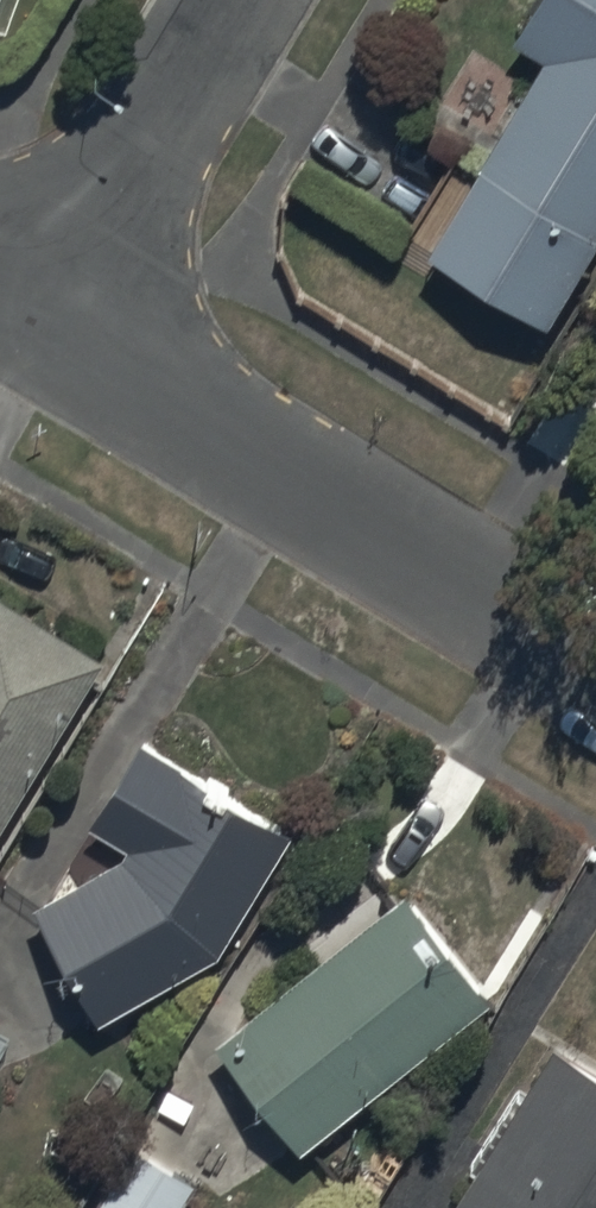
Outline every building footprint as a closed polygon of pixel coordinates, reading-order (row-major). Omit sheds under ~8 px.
[(549,316),(595,238),(595,0),(536,0),(518,30),(550,49),(432,246),(549,316)] [(105,650),(0,589),(0,831),(105,650)] [(131,839),(38,897),(101,1015),(221,951),(297,823),(141,731),(91,815),(131,839)] [(216,1031),(302,1142),(495,992),(412,885),(384,907),(374,894),(310,944),(317,953),(216,1031)] [(561,1035),(525,1089),(519,1085),(468,1164),(475,1169),(450,1207),(443,1203),(440,1207),(595,1207),(595,1058),(561,1035)] [(136,1134),(88,1207),(181,1207),(202,1177),(136,1134)]
